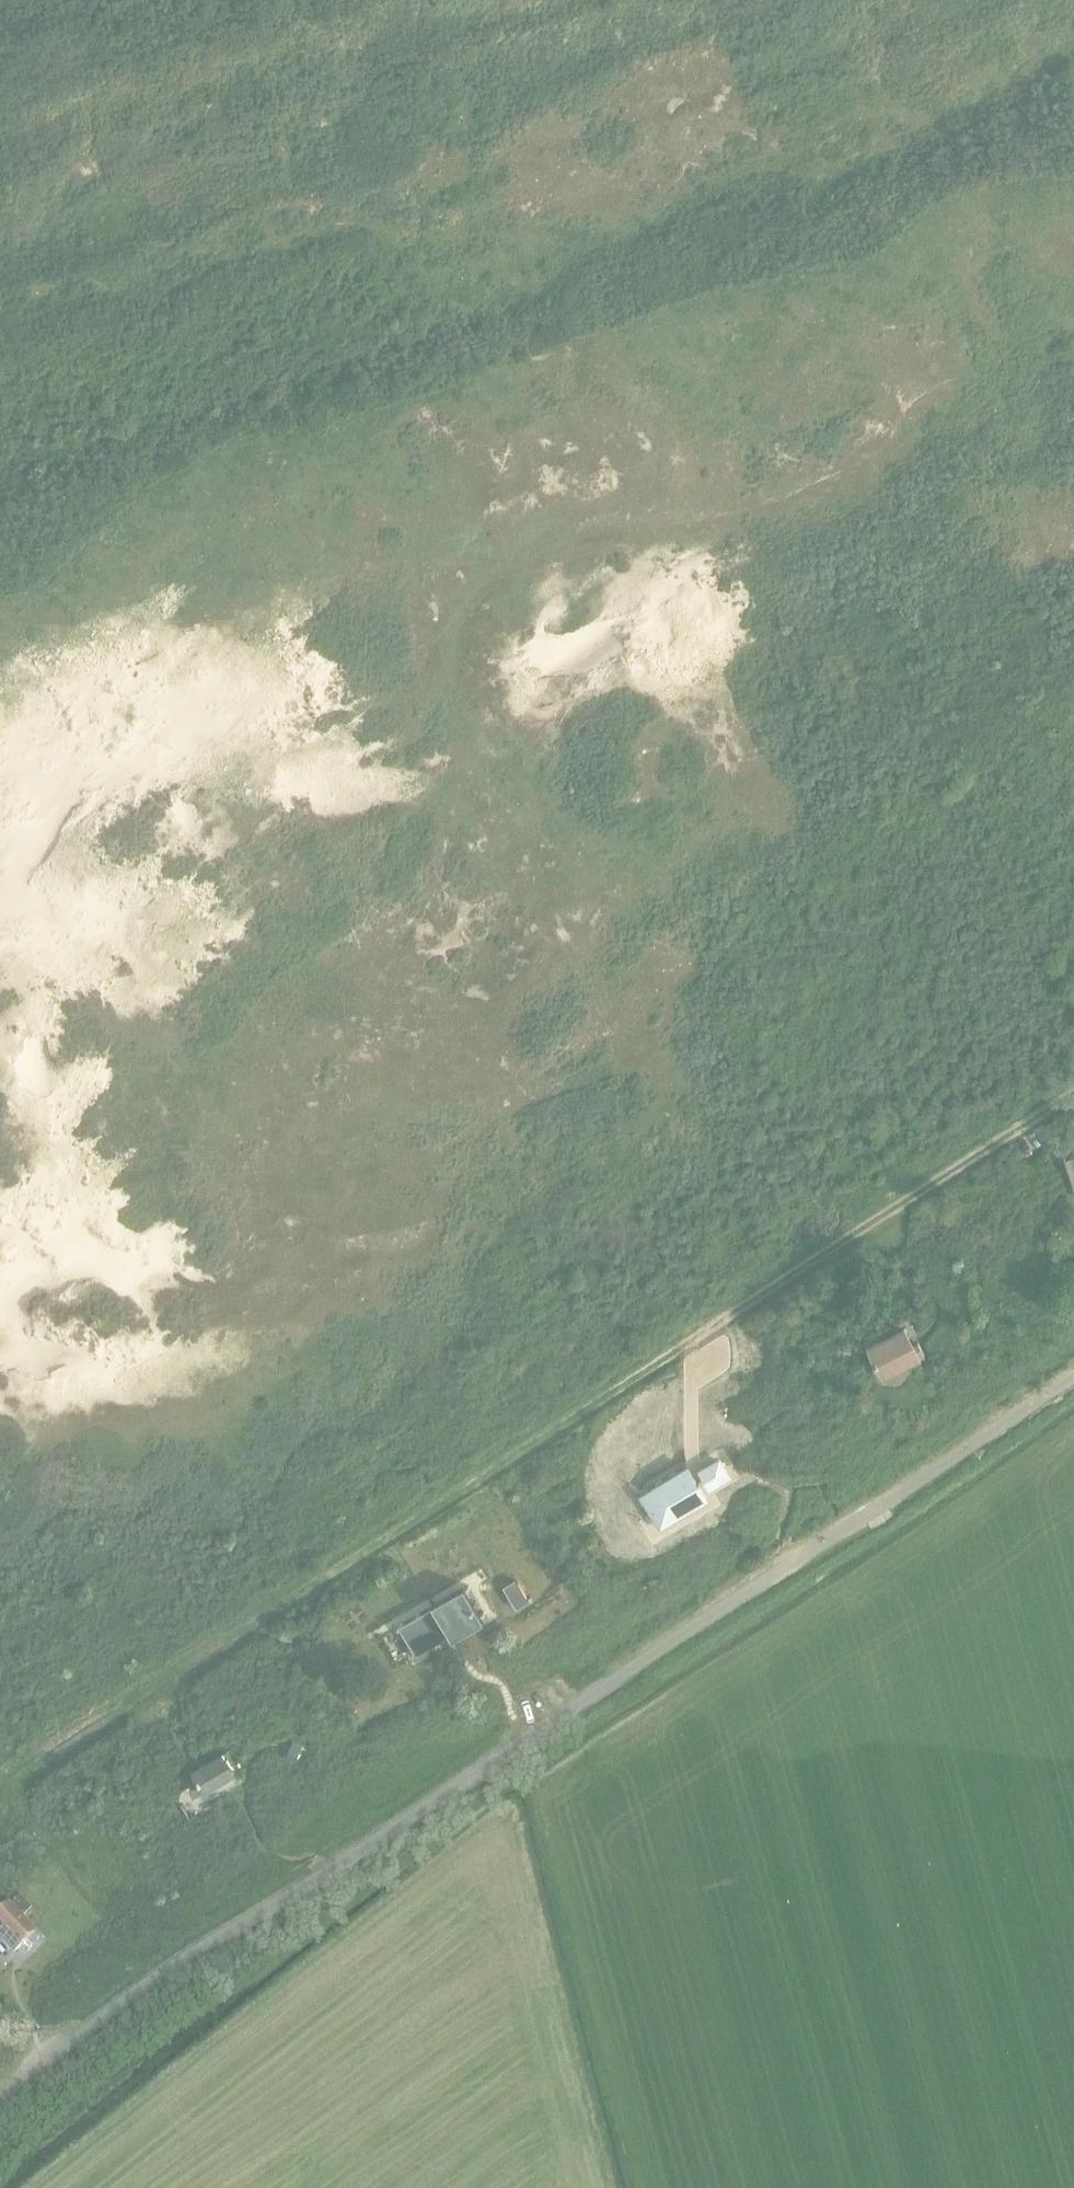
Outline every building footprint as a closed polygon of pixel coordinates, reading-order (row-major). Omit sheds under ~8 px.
[(1073,1189),(1073,1155),(1064,1158),(1073,1189)] [(868,1347),(877,1364),(878,1363),(884,1376),(904,1366),(902,1362),(917,1354),(904,1329),(868,1347)] [(721,1453),(697,1466),(707,1485),(731,1471),(721,1453)] [(689,1463),(643,1490),(662,1522),(707,1496),(689,1463)] [(431,1607),(398,1626),(414,1654),(447,1635),(450,1640),(481,1622),(478,1617),(461,1587),(430,1605),(431,1607)] [(518,1587),(507,1594),(515,1608),(527,1601),(518,1587)] [(292,1741),(285,1755),(295,1760),(301,1745),(292,1741)] [(193,1771),(204,1790),(233,1773),(221,1754),(193,1771)] [(13,1952),(34,1932),(21,1919),(31,1910),(20,1898),(10,1907),(9,1905),(0,1914),(0,1939),(13,1952)]
